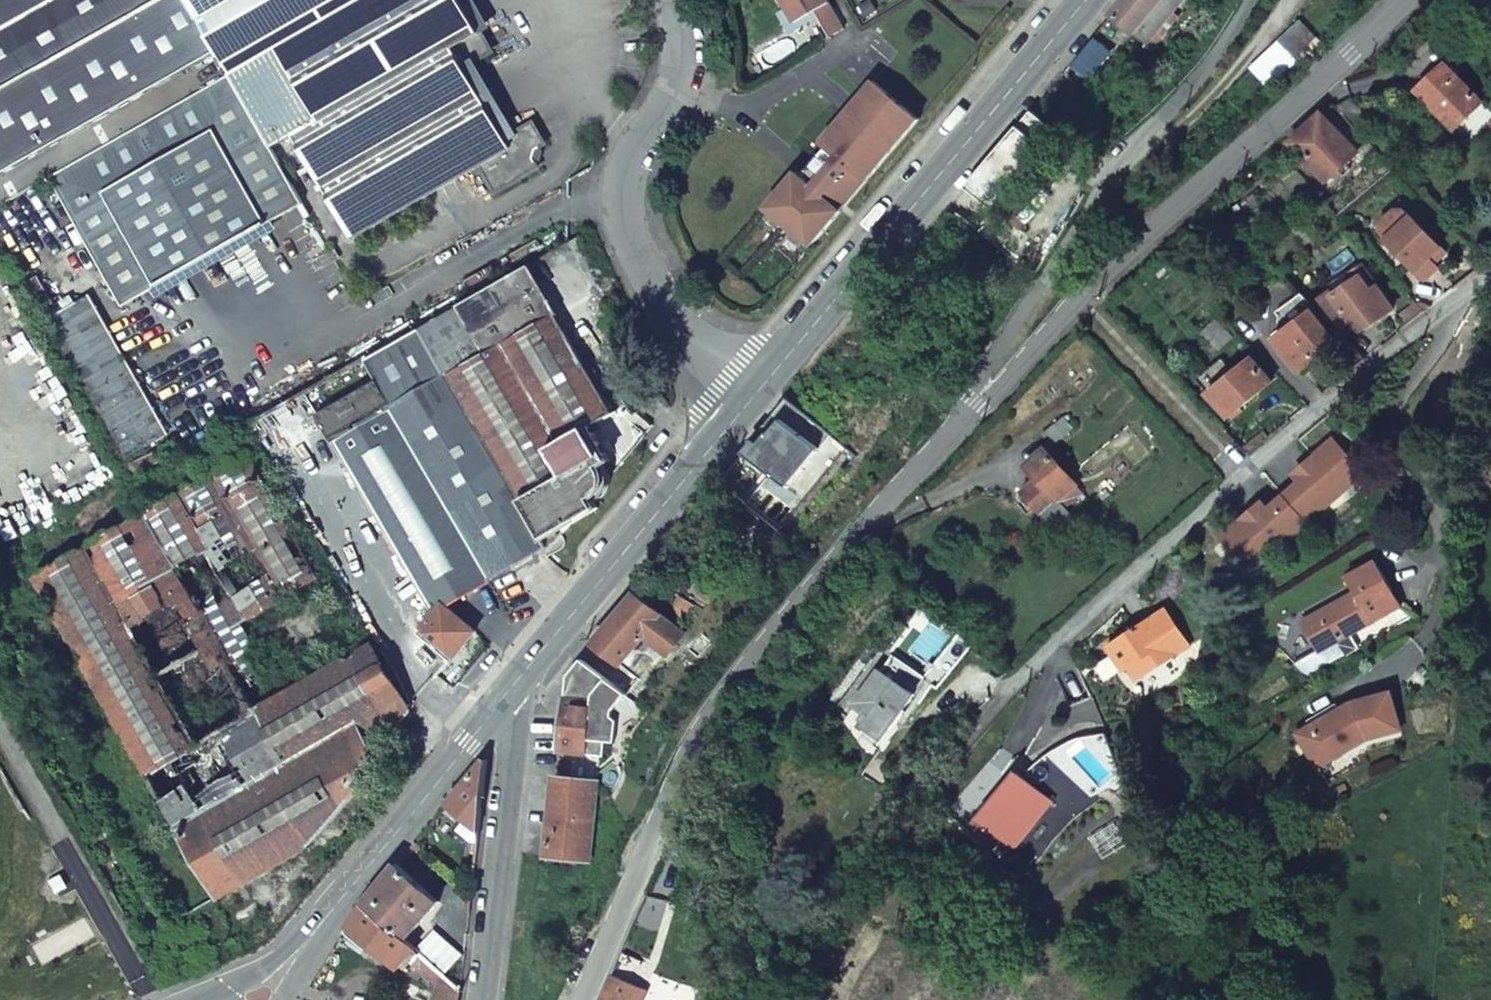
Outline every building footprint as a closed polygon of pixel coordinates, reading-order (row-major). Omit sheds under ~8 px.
[(220,49),(201,13),(193,0),(0,0),(0,173),(220,49)] [(201,13),(220,49),(232,71),(356,0),(193,0),(201,13)] [(287,67),(290,73),(312,61),(418,0),(405,0),(287,67)] [(312,61),(396,207),(474,164),(490,192),(535,167),(529,156),(531,148),(541,142),(528,120),(500,136),(485,109),(474,89),(461,66),(488,49),(476,27),(474,28),(472,24),(458,0),(418,0),(312,61)] [(824,0),(779,0),(791,22),(811,11),(826,37),(840,28),(824,0)] [(1084,39),(1102,52),(1124,27),(1141,41),(1173,0),(1116,0),(1084,39)] [(312,61),(290,73),(295,81),(302,93),(312,111),(313,113),(315,117),(289,132),(299,149),(316,180),(327,198),(347,235),(396,207),(312,61)] [(1471,101),(1441,68),(1414,92),(1443,126),(1471,101)] [(295,203),(224,76),(45,177),(117,302),(144,287),(267,218),(295,203)] [(761,208),(807,246),(916,118),(870,79),(817,142),(823,148),(828,152),(823,158),(818,154),(816,152),(806,164),(819,175),(809,186),(797,175),(792,171),(761,208)] [(285,103),(295,121),(312,111),(302,93),(285,103)] [(1315,179),(1348,150),(1315,111),(1281,140),(1315,179)] [(1022,112),(957,189),(984,212),(1051,133),(1022,112)] [(823,148),(818,154),(823,158),(828,152),(823,148)] [(806,164),(797,175),(809,186),(819,175),(806,164)] [(1309,190),(1320,202),(1327,196),(1317,184),(1309,190)] [(1389,238),(1388,248),(1412,273),(1416,278),(1429,266),(1425,262),(1420,256),(1431,245),(1398,209),(1388,208),(1372,223),(1374,233),(1379,238),(1389,238)] [(1425,262),(1437,250),(1431,245),(1420,256),(1425,262)] [(1349,280),(1329,295),(1324,288),(1306,302),(1319,317),(1324,321),(1332,331),(1343,324),(1356,329),(1386,304),(1354,262),(1342,270),(1343,272),(1349,280)] [(1340,268),(1320,283),(1324,288),(1329,295),(1349,280),(1343,272),(1342,270),(1340,268)] [(428,348),(441,371),(551,307),(537,281),(462,325),(463,328),(428,348)] [(1270,335),(1295,365),(1309,355),(1307,352),(1327,337),(1315,320),(1319,317),(1306,302),(1293,289),(1271,307),(1281,319),(1273,325),(1277,330),(1270,335)] [(82,292),(39,315),(117,455),(160,431),(82,292)] [(1412,302),(1396,315),(1402,323),(1419,309),(1412,302)] [(551,307),(441,371),(515,495),(558,470),(542,443),(585,419),(581,414),(604,400),(551,307)] [(1228,333),(1212,315),(1198,328),(1214,345),(1228,333)] [(428,348),(372,378),(386,401),(388,403),(473,550),(470,552),(483,574),(540,538),(515,495),(441,371),(428,348)] [(1215,353),(1189,374),(1200,389),(1227,369),(1215,353)] [(1227,369),(1200,389),(1218,413),(1222,411),(1224,414),(1233,407),(1231,404),(1263,379),(1244,356),(1227,369)] [(372,378),(313,412),(418,589),(419,589),(430,609),(414,627),(446,654),(469,626),(440,601),(483,574),(470,552),(473,550),(388,403),(386,401),(372,378)] [(785,399),(741,453),(783,489),(828,435),(785,399)] [(1060,412),(1041,429),(1053,442),(1071,425),(1060,412)] [(558,470),(515,495),(540,538),(589,504),(586,498),(596,489),(598,485),(600,476),(600,467),(599,464),(593,452),(602,446),(585,419),(542,443),(558,470)] [(1315,465),(1279,497),(1302,523),(1340,490),(1334,483),(1353,466),(1329,439),(1309,457),(1315,465)] [(1082,491),(1043,450),(1026,465),(1036,476),(1020,491),(1052,528),(1071,512),(1065,505),(1082,491)] [(227,460),(27,573),(138,766),(135,767),(138,773),(160,760),(160,762),(185,748),(184,746),(192,743),(191,742),(216,727),(217,729),(228,722),(227,720),(251,706),(253,708),(372,637),(264,455),(234,472),(227,460)] [(1315,465),(1309,457),(1288,475),(1295,482),(1315,465)] [(1340,490),(1359,473),(1353,466),(1334,483),(1340,490)] [(1236,521),(1216,538),(1240,565),(1259,548),(1265,555),(1302,523),(1279,497),(1264,510),(1243,528),(1236,521)] [(1257,502),(1236,521),(1243,528),(1264,510),(1257,502)] [(1259,548),(1240,565),(1246,572),(1265,555),(1259,548)] [(1353,594),(1384,578),(1377,563),(1346,580),(1353,594)] [(1399,607),(1384,578),(1353,594),(1368,623),(1399,607)] [(648,689),(688,635),(696,605),(680,600),(675,614),(684,623),(685,633),(665,618),(669,611),(661,605),(657,611),(633,593),(593,644),(648,689)] [(1343,636),(1368,623),(1353,594),(1299,623),(1314,651),(1343,636)] [(1138,679),(1186,646),(1161,609),(1103,650),(1118,673),(1122,670),(1129,666),(1138,679)] [(1301,677),(1347,652),(1349,643),(1343,636),(1314,651),(1290,663),(1301,677)] [(372,637),(253,708),(251,706),(227,720),(228,722),(217,729),(216,727),(191,742),(192,743),(184,746),(185,748),(160,762),(160,760),(138,773),(194,867),(197,865),(214,896),(305,843),(351,790),(351,789),(356,783),(351,779),(387,735),(382,730),(409,698),(372,637)] [(878,670),(852,704),(862,712),(859,717),(868,724),(867,727),(880,737),(923,679),(893,655),(880,671),(878,670)] [(629,699),(581,660),(568,676),(605,706),(600,741),(613,743),(617,714),(629,699)] [(1122,670),(1131,684),(1138,679),(1129,666),(1122,670)] [(927,688),(939,699),(953,685),(942,674),(928,687),(927,688)] [(600,741),(605,706),(568,676),(559,751),(599,755),(600,741)] [(1349,704),(1306,729),(1325,762),(1363,741),(1397,732),(1388,695),(1349,704)] [(1306,729),(1293,736),(1313,770),(1325,762),(1306,729)] [(480,831),(489,762),(484,759),(446,804),(480,831)] [(589,836),(595,781),(556,776),(549,832),(589,836)] [(1020,777),(977,816),(1006,850),(1050,810),(1020,777)] [(546,858),(585,863),(589,836),(549,832),(546,858)] [(419,847),(414,842),(409,848),(415,852),(419,847)] [(402,940),(437,901),(396,864),(362,904),(402,940)] [(62,874),(49,881),(57,894),(69,887),(62,874)] [(396,968),(405,958),(410,962),(407,965),(435,990),(432,999),(458,999),(459,991),(443,977),(414,950),(402,940),(362,904),(351,920),(372,940),(369,943),(396,968)] [(458,960),(429,934),(414,950),(443,977),(458,960)] [(646,988),(612,972),(600,999),(641,999),(646,988)]
